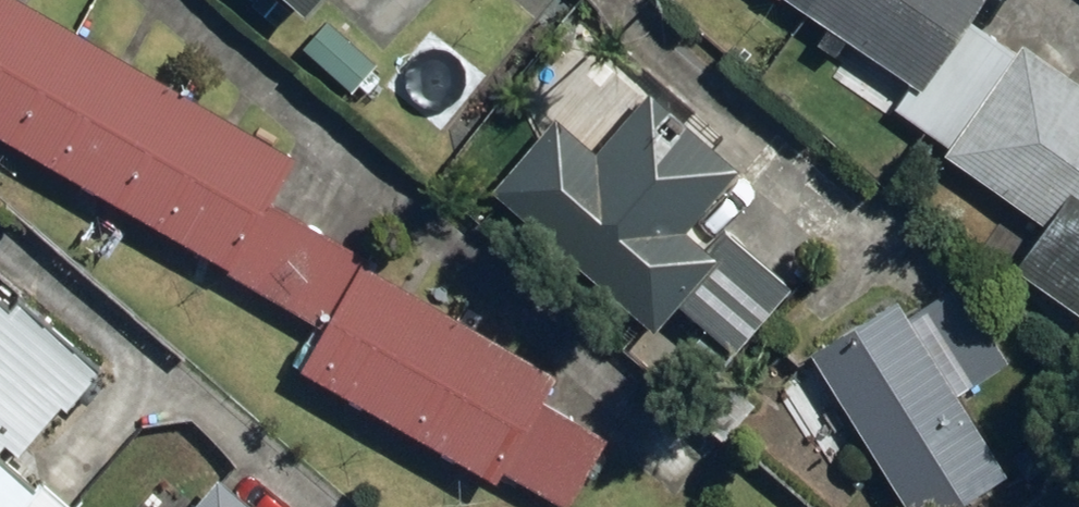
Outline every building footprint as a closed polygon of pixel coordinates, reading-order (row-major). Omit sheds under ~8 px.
[(312,330),(290,367),(496,485),(500,478),(550,506),(558,506),(595,442),(531,405),(550,372),(262,207),(289,160),(11,0),(0,0),(0,151),(312,330)] [(285,26),(308,0),(256,0),(285,26)] [(913,96),(980,0),(776,0),(913,96)] [(935,157),(1007,205),(997,218),(1045,255),(1027,279),(1078,319),(1078,67),(1047,43),(1033,62),(1017,50),(935,157)] [(573,91),(483,195),(641,339),(667,311),(717,357),(784,283),(705,211),(732,181),(638,95),(611,125),(573,91)] [(1003,361),(949,278),(893,314),(885,301),(796,358),(891,506),(959,506),(1000,481),(947,397),(1003,361)] [(6,470),(49,414),(56,419),(87,379),(4,314),(0,319),(0,506),(54,506),(6,470)] [(206,480),(183,506),(238,506),(206,480)]
